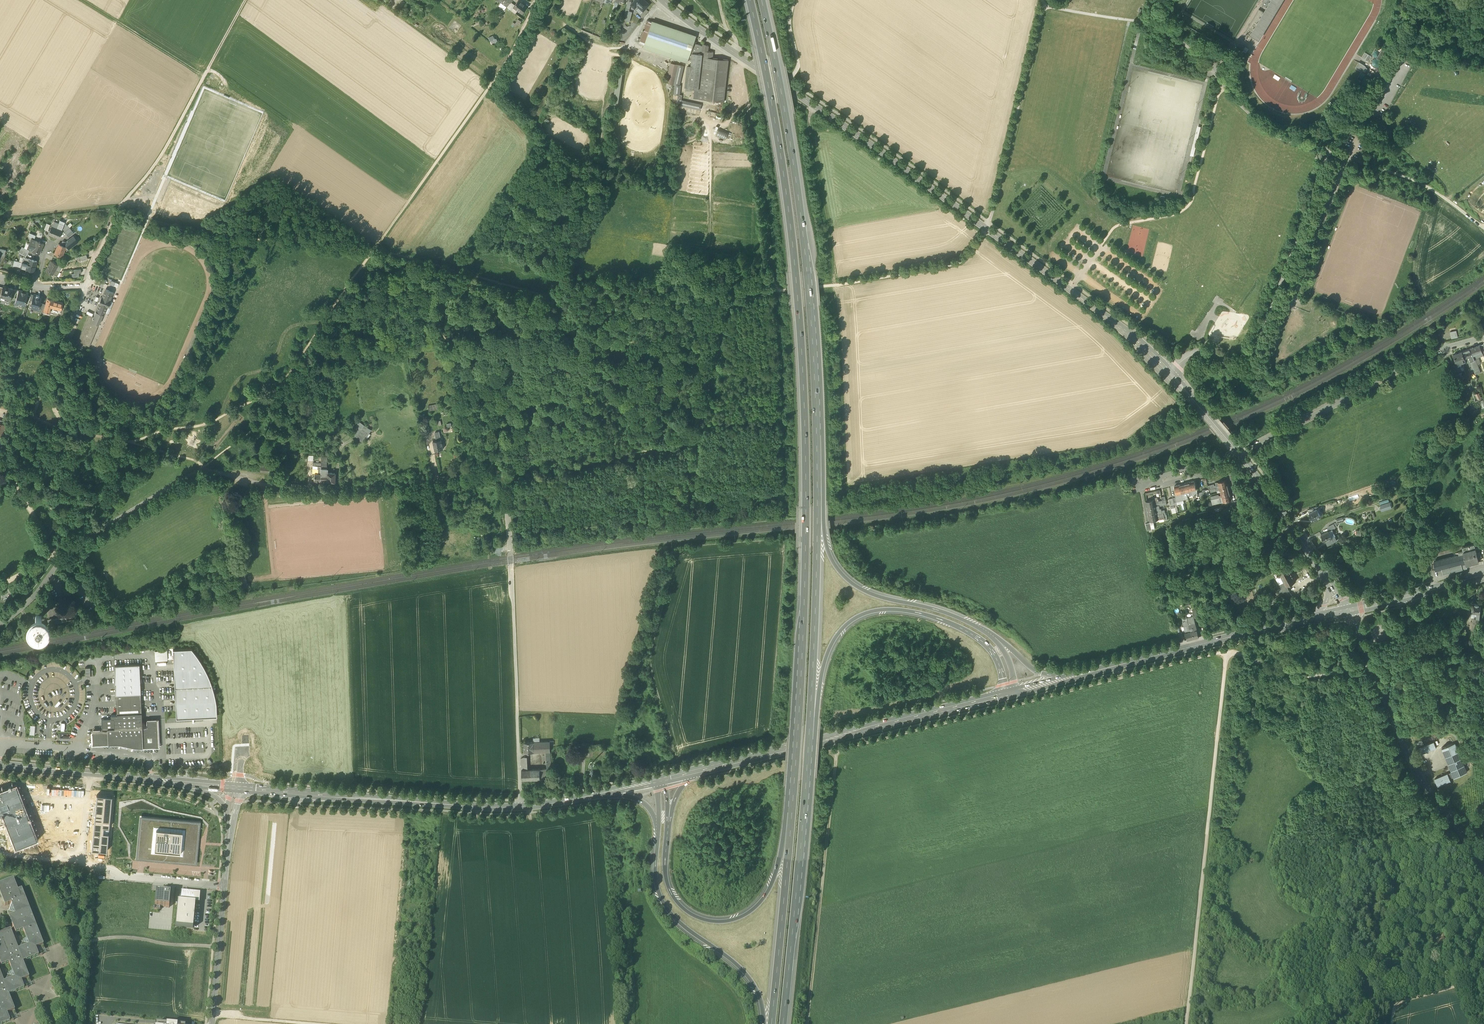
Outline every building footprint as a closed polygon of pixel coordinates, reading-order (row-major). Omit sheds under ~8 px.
[(518,10),(523,14),(528,7),(519,0),(515,5),(514,7),(518,10)] [(643,11),(649,4),(645,0),(635,0),(631,4),(635,8),(637,5),(639,7),(643,11)] [(1276,12),(1283,0),(1264,0),(1262,4),(1267,7),(1270,2),(1273,4),(1270,9),(1276,12)] [(1267,7),(1264,12),(1261,17),(1265,19),(1268,14),(1273,17),(1276,12),(1270,9),(1273,4),(1270,2),(1267,7)] [(640,40),(645,42),(652,22),(647,20),(640,41),(640,40)] [(645,42),(689,57),(690,52),(694,43),(696,37),(652,22),(645,42)] [(644,47),(683,60),(683,58),(688,59),(689,57),(645,42),(644,44),(644,47)] [(691,64),(691,66),(688,88),(692,89),(695,89),(698,89),(702,54),(703,51),(703,46),(702,46),(694,43),(690,52),(692,53),(691,61),(691,64)] [(1377,57),(1383,62),(1386,56),(1391,48),(1385,44),(1377,57)] [(687,62),(688,59),(683,58),(683,60),(644,47),(643,48),(687,62)] [(697,99),(724,102),(728,60),(713,58),(713,52),(708,51),(703,51),(702,54),(698,89),(697,99)] [(1364,51),(1361,56),(1368,60),(1371,55),(1364,51)] [(1365,65),(1368,60),(1361,56),(1358,62),(1365,65)] [(1362,71),(1365,65),(1358,62),(1355,67),(1360,69),(1362,71)] [(666,83),(674,84),(678,65),(671,63),(666,83)] [(679,85),(683,66),(679,65),(674,85),(676,85),(679,85)] [(1358,88),(1365,92),(1370,84),(1363,80),(1358,88)] [(701,105),(682,101),(681,103),(681,105),(700,109),(701,105)] [(1190,155),(1193,156),(1200,126),(1197,126),(1190,155)] [(730,131),(720,128),(717,138),(728,140),(730,131)] [(58,244),(56,249),(64,252),(65,249),(67,250),(75,244),(71,238),(66,242),(63,241),(61,245),(58,244)] [(62,257),(64,252),(56,249),(54,254),(62,257)] [(48,266),(56,270),(58,265),(51,261),(48,266)] [(53,274),(56,270),(48,266),(46,270),(53,274)] [(3,286),(3,287),(1,296),(0,298),(0,299),(9,302),(13,289),(3,286)] [(106,289),(102,298),(101,297),(99,303),(100,304),(96,312),(103,315),(107,307),(108,307),(110,301),(113,292),(106,289)] [(19,290),(15,304),(24,306),(25,304),(28,295),(28,293),(19,290)] [(38,310),(40,303),(42,297),(34,294),(34,295),(32,301),(30,308),(38,310)] [(44,311),(50,313),(51,307),(61,310),(63,303),(47,299),(46,304),(44,311)] [(96,312),(94,317),(100,320),(103,315),(96,312)] [(77,341),(89,347),(100,320),(94,317),(89,315),(77,341)] [(1480,346),(1470,350),(1473,356),(1478,354),(1482,353),(1480,346)] [(1470,357),(1473,356),(1470,350),(1462,353),(1464,359),(1467,358),(1470,357)] [(351,433),(357,437),(359,433),(364,426),(359,422),(351,433)] [(359,433),(362,435),(367,428),(364,426),(359,433)] [(371,430),(367,428),(359,439),(363,442),(365,439),(369,433),(371,430)] [(442,444),(441,439),(436,440),(433,441),(435,451),(443,449),(443,447),(444,447),(443,444),(442,444)] [(326,474),(320,474),(320,481),(326,481),(326,482),(334,482),(335,473),(326,473),(326,474)] [(1184,500),(1182,493),(1177,495),(1176,492),(1175,493),(1176,497),(1177,501),(1184,500)] [(1391,508),(1390,503),(1380,506),(1382,512),(1391,508)] [(1309,513),(1314,521),(1321,516),(1319,512),(1317,509),(1309,513)] [(1335,536),(1332,538),(1329,531),(1321,535),(1325,542),(1326,541),(1328,545),(1337,540),(1335,536)] [(1476,552),(1476,549),(1463,552),(1464,554),(1459,556),(1434,562),(1436,570),(1442,568),(1466,563),(1466,565),(1467,565),(1479,562),(1478,558),(1476,552)] [(1467,568),(1467,565),(1466,565),(1466,563),(1442,568),(1443,574),(1467,568)] [(1285,582),(1287,586),(1296,581),(1288,566),(1277,572),(1277,573),(1274,575),(1276,579),(1279,577),(1280,577),(1281,576),(1285,582)] [(248,584),(247,583),(242,584),(240,576),(237,577),(239,589),(247,588),(248,587),(249,586),(249,585),(248,584)] [(1279,577),(1276,579),(1279,585),(1285,582),(1281,576),(1280,577),(1279,577)] [(1277,591),(1280,596),(1289,591),(1287,586),(1285,582),(1279,585),(1281,589),(1277,591)] [(1279,596),(1282,601),(1293,597),(1291,594),(1289,591),(1280,596),(1279,596)] [(1270,605),(1282,601),(1279,596),(1269,602),(1270,605)] [(1473,623),(1479,623),(1481,605),(1473,604),(1472,613),(1477,614),(1476,619),(1474,618),(1473,623)] [(1185,634),(1185,633),(1190,632),(1187,619),(1186,615),(1182,617),(1184,627),(1185,631),(1184,631),(1185,634)] [(1187,619),(1190,632),(1197,630),(1195,623),(1195,622),(1194,617),(1189,618),(1187,619)] [(1199,637),(1197,630),(1190,632),(1192,639),(1199,637)] [(197,655),(191,648),(173,649),(176,717),(217,716),(216,703),(215,696),(213,688),(210,680),(206,671),(202,663),(197,655)] [(155,660),(167,660),(167,650),(155,650),(155,660)] [(114,665),(116,694),(141,693),(139,664),(114,665)] [(140,747),(142,747),(159,746),(157,718),(146,719),(147,726),(142,726),(141,693),(116,694),(117,713),(116,713),(117,714),(111,714),(111,718),(101,718),(102,728),(100,729),(98,729),(97,730),(97,729),(94,730),(94,731),(93,731),(92,731),(93,744),(110,744),(112,744),(115,743),(118,744),(122,744),(124,744),(124,746),(127,747),(127,745),(130,746),(133,746),(136,747),(140,747)] [(550,751),(550,746),(550,741),(539,742),(534,742),(534,752),(546,751),(547,768),(540,768),(540,779),(548,779),(548,776),(552,776),(550,751)] [(524,742),(524,752),(534,752),(534,742),(524,742)] [(1415,749),(1418,755),(1436,748),(1434,742),(1415,749)] [(1453,772),(1448,774),(1449,777),(1454,775),(1454,777),(1467,771),(1465,766),(1455,742),(1443,747),(1452,771),(1453,772)] [(522,780),(540,779),(540,768),(527,769),(522,769),(522,780)] [(1451,781),(1449,777),(1448,774),(1448,773),(1435,779),(1438,786),(1451,781)] [(2,812),(3,814),(16,847),(37,838),(16,784),(0,790),(0,812),(2,812)] [(112,795),(97,794),(92,849),(107,851),(109,833),(103,832),(104,827),(109,827),(112,795)] [(141,818),(199,823),(201,821),(140,815),(136,859),(138,857),(141,818)] [(138,857),(195,862),(196,847),(194,847),(195,838),(197,838),(199,823),(141,818),(138,857)] [(195,862),(138,857),(136,859),(197,865),(201,821),(199,823),(197,838),(195,838),(194,847),(196,847),(195,862)] [(14,1020),(13,1018),(9,1019),(7,1014),(12,1011),(14,1015),(16,1014),(9,995),(28,987),(27,985),(23,986),(21,981),(27,979),(28,983),(31,982),(23,962),(43,955),(42,952),(38,954),(36,948),(41,946),(43,950),(45,949),(22,890),(18,891),(13,880),(0,885),(0,893),(5,906),(11,904),(12,905),(9,912),(7,911),(16,934),(24,931),(27,939),(21,942),(22,943),(19,949),(18,950),(11,930),(0,934),(0,963),(1,966),(9,963),(13,972),(6,974),(6,975),(8,975),(5,982),(4,983),(0,972),(0,1023),(4,1023),(14,1020)] [(164,893),(156,892),(154,909),(160,910),(160,907),(169,907),(170,893),(167,893),(164,892),(164,893)] [(195,903),(199,904),(200,894),(181,892),(180,902),(195,903)] [(195,903),(180,902),(178,902),(175,927),(193,928),(195,903)] [(42,952),(43,955),(47,953),(45,949),(43,950),(41,946),(36,948),(38,954),(42,952)] [(27,985),(28,987),(32,986),(31,982),(28,983),(27,979),(21,981),(23,986),(27,985)] [(13,1018),(14,1020),(18,1018),(16,1014),(14,1015),(12,1011),(7,1014),(9,1019),(13,1018)]
